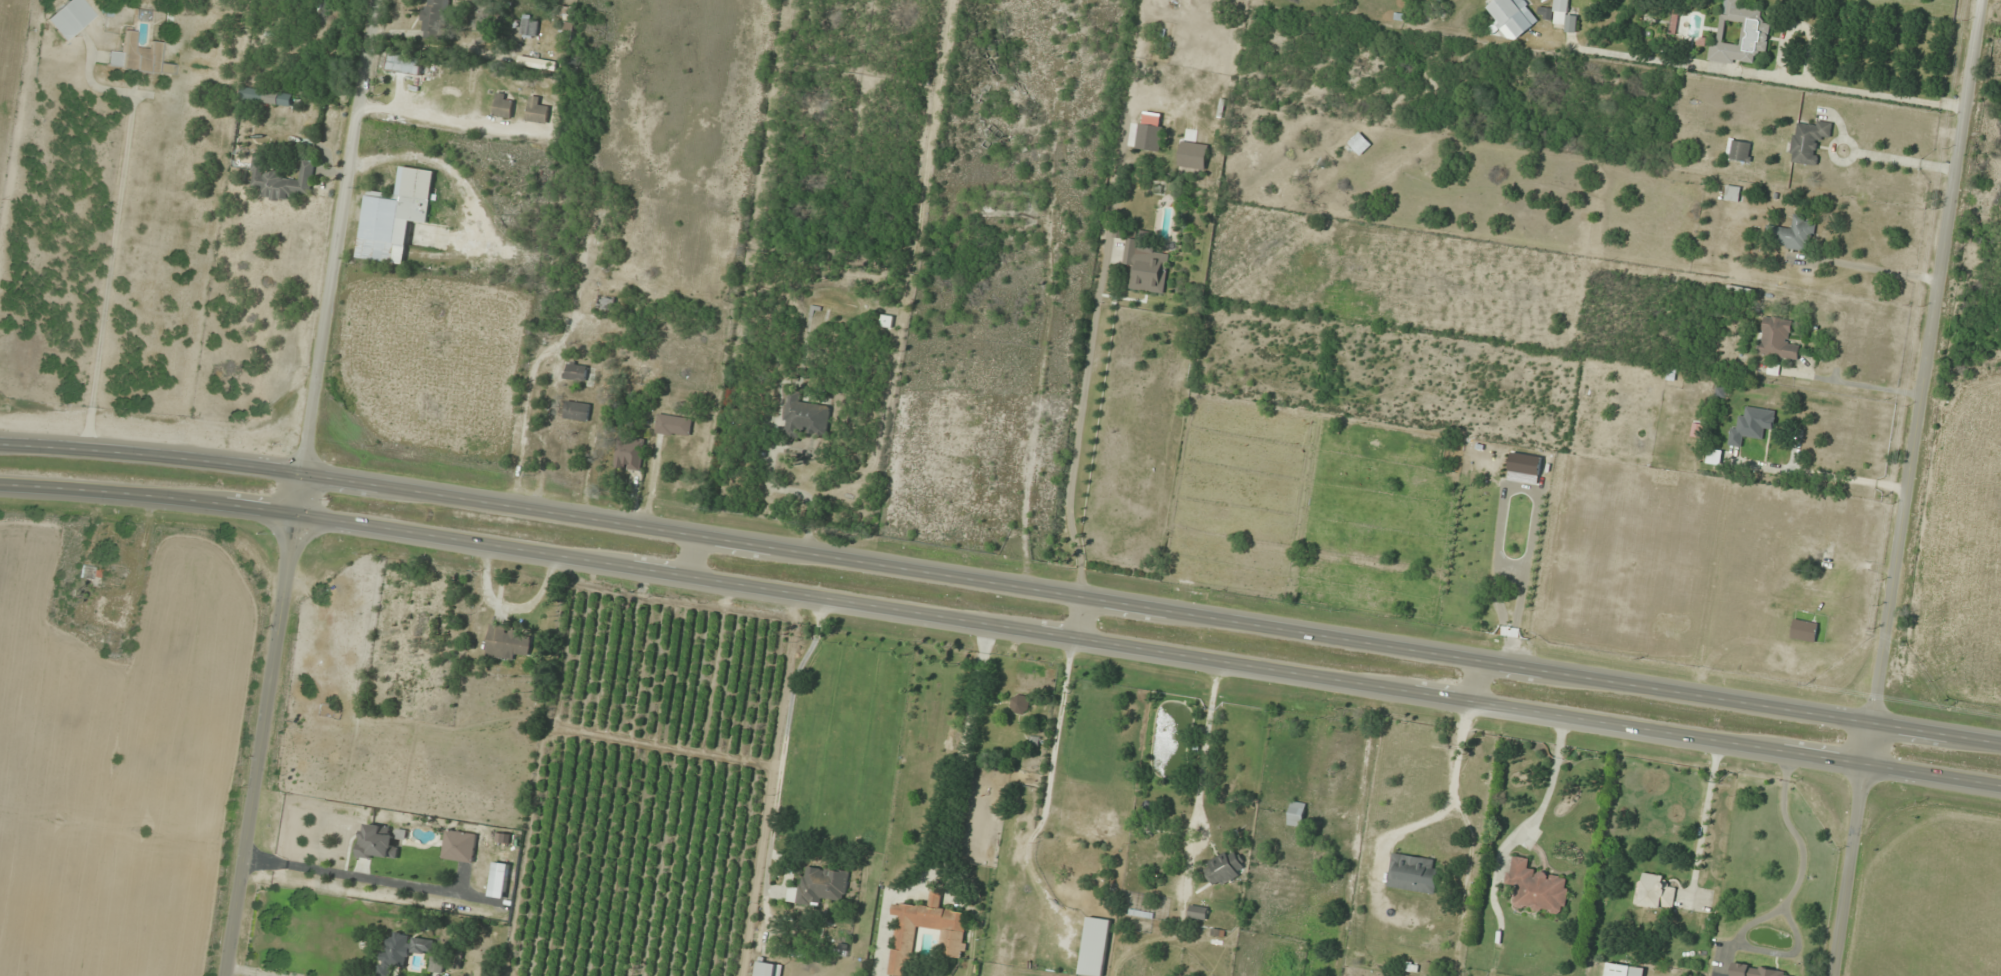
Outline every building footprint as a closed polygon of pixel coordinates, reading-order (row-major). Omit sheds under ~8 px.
[(96,16),(84,0),(69,0),(45,18),(63,42),(96,16)] [(421,38),(444,40),(448,0),(425,0),(421,38)] [(1540,19),(1524,0),(1492,0),(1484,6),(1514,41),(1540,19)] [(1554,8),(1539,8),(1539,18),(1553,18),(1553,23),(1566,23),(1566,31),(1576,31),(1576,14),(1569,14),(1569,0),(1554,0),(1554,8)] [(1754,65),(1756,51),(1767,52),(1771,22),(1761,21),(1762,8),(1743,5),(1744,0),(1721,0),(1713,59),(1754,65)] [(521,36),(538,36),(538,15),(521,15),(521,36)] [(174,75),(175,65),(159,63),(161,42),(152,41),(151,48),(135,47),(136,31),(126,30),(124,51),(109,50),(107,68),(174,75)] [(420,78),(424,60),(391,53),(387,70),(420,78)] [(240,99),(290,106),(292,94),(242,86),(240,99)] [(493,116),(512,118),(514,100),(506,99),(506,93),(496,92),(493,116)] [(547,123),(549,106),(539,105),(540,96),(530,95),(527,120),(547,123)] [(1164,116),(1141,112),(1136,147),(1159,151),(1164,116)] [(1789,161),(1817,165),(1821,136),(1831,137),(1833,123),(1795,118),(1789,161)] [(1371,144),(1359,131),(1347,142),(1360,155),(1371,144)] [(1729,159),(1750,161),(1753,141),(1732,139),(1729,159)] [(1178,165),(1205,168),(1208,144),(1181,141),(1178,165)] [(310,201),(317,161),(303,159),(300,180),(281,177),(282,170),(264,167),(265,156),(255,154),(250,187),(264,189),(263,193),(310,201)] [(428,223),(435,170),(402,166),(398,194),(368,190),(359,257),(405,263),(410,221),(428,223)] [(1725,200),(1740,201),(1741,186),(1726,185),(1725,200)] [(1780,226),(1777,245),(1810,251),(1816,218),(1793,214),(1791,228),(1780,226)] [(1143,239),(1126,236),(1122,265),(1132,266),(1129,288),(1164,293),(1170,253),(1141,249),(1143,239)] [(598,306),(613,307),(614,297),(598,296),(598,306)] [(1793,319),(1762,316),(1758,355),(1798,359),(1800,342),(1790,341),(1793,319)] [(586,380),(587,365),(567,364),(567,379),(586,380)] [(784,430),(825,436),(830,404),(802,400),(803,393),(790,391),(784,430)] [(570,419),(589,421),(590,402),(572,401),(570,419)] [(1775,410),(1746,406),(1744,416),(1734,415),(1729,444),(1742,446),(1744,436),(1762,439),(1764,428),(1773,430),(1775,410)] [(693,418),(658,413),(655,432),(690,437),(693,418)] [(615,467),(640,468),(641,445),(617,444),(615,467)] [(1720,464),(1722,450),(1708,449),(1707,463),(1720,464)] [(1814,643),(1819,623),(1794,617),(1789,637),(1814,643)] [(516,654),(530,655),(531,636),(520,635),(520,627),(488,625),(486,657),(515,660),(516,654)] [(1013,695),(1013,712),(1028,712),(1028,695),(1013,695)] [(1304,803),(1289,803),(1289,825),(1304,825),(1304,803)] [(400,829),(365,823),(359,854),(394,861),(400,829)] [(442,859),(474,862),(477,832),(446,829),(442,859)] [(1246,871),(1234,849),(1203,865),(1215,887),(1246,871)] [(1388,887),(1435,894),(1438,874),(1431,873),(1433,858),(1393,852),(1388,887)] [(1528,870),(1530,857),(1510,855),(1506,885),(1515,886),(1512,908),(1564,916),(1569,876),(1528,870)] [(490,896),(504,897),(508,863),(494,861),(490,896)] [(845,907),(848,871),(802,867),(798,903),(845,907)] [(1673,910),(1676,886),(1665,885),(1666,875),(1639,872),(1635,906),(1673,910)] [(900,975),(910,975),(915,926),(942,929),(939,955),(964,958),(969,911),(939,908),(941,891),(930,890),(929,906),(892,902),(891,915),(897,915),(890,975),(900,975)] [(1188,918),(1205,921),(1208,907),(1190,904),(1188,918)] [(1083,975),(1103,975),(1111,919),(1087,916),(1079,975),(1083,975)] [(393,966),(408,967),(409,952),(433,954),(434,936),(391,933),(390,951),(380,950),(378,975),(393,975),(393,966)] [(431,974),(446,972),(443,955),(429,956),(431,974)] [(781,964),(756,961),(754,975),(780,975),(781,964)] [(1606,963),(1605,975),(1643,975),(1644,967),(1606,963)] [(1792,968),(1732,966),(1732,975),(1792,975),(1792,968)]
